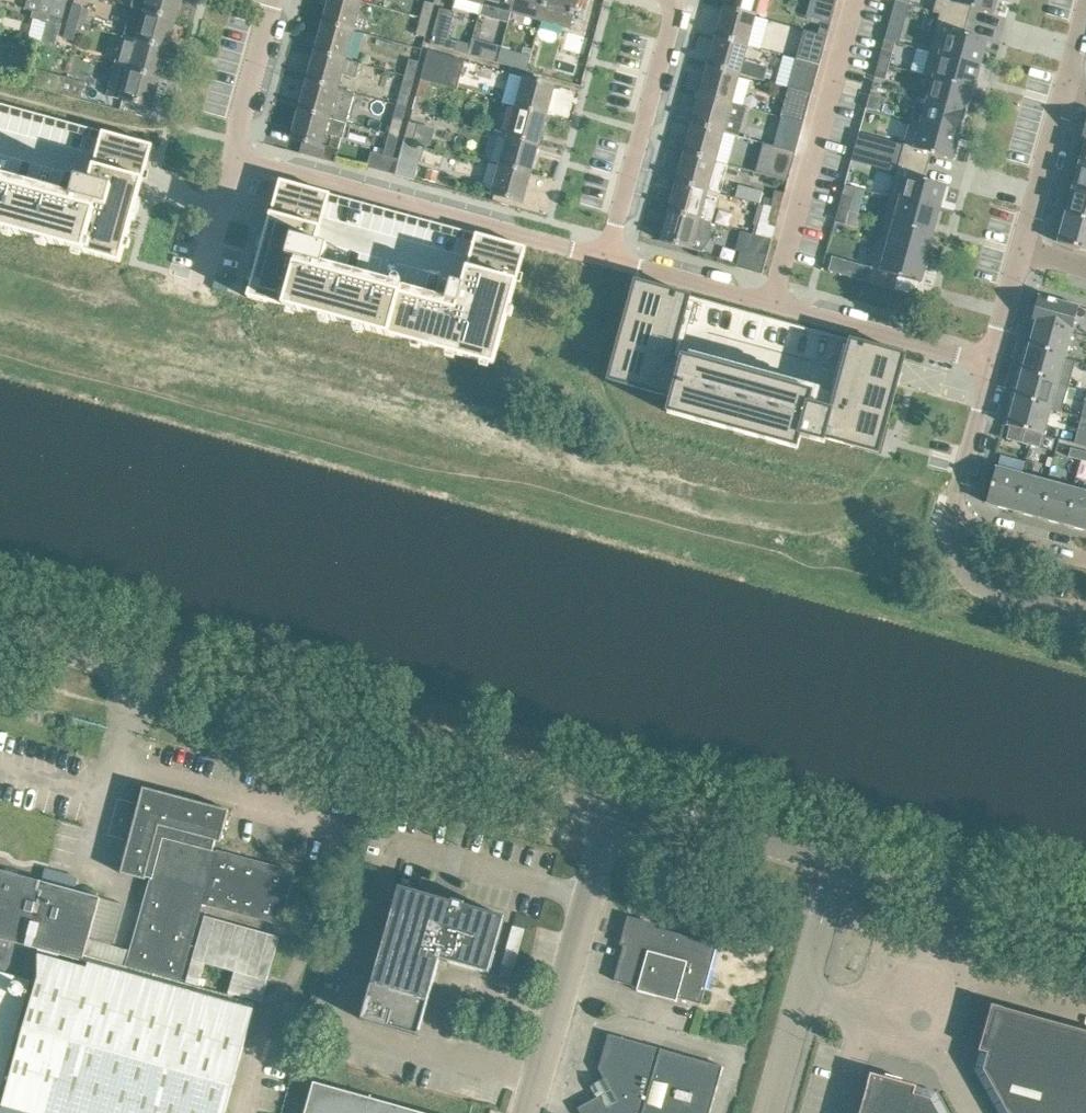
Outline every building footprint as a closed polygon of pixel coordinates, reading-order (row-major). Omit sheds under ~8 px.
[(42,0),(28,0),(26,8),(38,12),(42,0)] [(55,0),(42,0),(38,12),(51,15),(55,0)] [(51,15),(63,18),(68,0),(55,0),(51,15)] [(131,9),(145,13),(175,21),(181,0),(134,0),(131,9)] [(361,1),(357,0),(330,0),(324,22),(353,30),(361,1)] [(482,3),(483,0),(456,0),(453,7),(479,14),(482,3)] [(515,0),(483,0),(482,3),(479,14),(509,22),(512,12),(515,0)] [(546,0),(515,0),(512,12),(541,20),(546,0)] [(541,20),(570,28),(578,0),(546,0),(541,20)] [(759,0),(727,0),(725,8),(755,16),(759,0)] [(836,7),(811,0),(807,17),(822,21),(819,33),(828,36),(836,7)] [(997,0),(937,0),(933,12),(940,14),(940,13),(968,21),(971,8),(993,14),(997,0)] [(435,4),(425,1),(421,18),(430,20),(435,4)] [(895,1),(891,15),(905,18),(908,5),(895,1)] [(73,5),(69,21),(79,24),(83,7),(73,5)] [(448,39),(455,13),(440,8),(431,44),(456,51),(459,42),(448,39)] [(747,45),(755,16),(725,8),(717,37),(747,45)] [(128,22),(124,37),(168,49),(175,21),(145,13),(142,25),(128,22)] [(964,34),(968,21),(940,13),(940,14),(930,52),(980,65),(987,40),(964,34)] [(55,48),(63,18),(51,15),(43,45),(55,48)] [(426,37),(430,20),(421,18),(416,34),(426,37)] [(74,41),(79,24),(69,21),(64,38),(74,41)] [(345,60),(353,30),(324,22),(316,51),(345,60)] [(805,29),(797,58),(820,65),(823,53),(828,36),(819,33),(805,29)] [(120,52),(116,66),(130,69),(160,78),(168,49),(124,37),(120,52)] [(743,59),(747,45),(717,37),(709,66),(739,74),(764,80),(768,66),(743,59)] [(497,62),(500,53),(484,48),(481,58),(497,62)] [(531,56),(502,48),(500,53),(497,62),(527,71),(531,56)] [(878,62),(889,65),(893,51),(882,48),(878,62)] [(466,61),(439,53),(429,50),(421,81),(430,83),(431,81),(458,89),(466,61)] [(360,64),(345,60),(316,51),(308,81),(337,89),(342,73),(356,77),(360,64)] [(974,89),(980,65),(930,52),(923,75),(933,78),(934,77),(973,88),(972,89),(974,89)] [(797,58),(789,88),(812,94),(820,65),(797,58)] [(410,59),(405,76),(414,78),(419,61),(410,59)] [(875,76),(885,79),(889,65),(878,62),(875,76)] [(539,74),(556,79),(559,70),(542,65),(539,74)] [(116,66),(108,96),(151,107),(160,78),(130,69),(116,66)] [(731,103),(739,74),(709,66),(701,95),(731,103)] [(33,86),(81,99),(85,82),(37,69),(33,86)] [(407,107),(414,78),(405,76),(397,104),(407,107)] [(546,114),(554,85),(525,77),(517,106),(546,114)] [(967,110),(972,89),(973,88),(934,77),(933,78),(927,99),(927,100),(966,111),(967,110)] [(329,117),(337,89),(308,81),(300,109),(329,117)] [(426,100),(430,83),(421,81),(413,110),(428,114),(432,101),(426,100)] [(804,123),(812,94),(789,88),(781,117),(804,123)] [(866,108),(876,111),(880,97),(870,94),(866,108)] [(723,132),(731,103),(701,95),(693,124),(723,132)] [(968,110),(967,110),(966,111),(927,100),(927,99),(917,97),(911,120),(960,134),(960,135),(961,135),(968,110)] [(120,262),(128,236),(132,220),(138,197),(139,194),(147,164),(153,145),(142,142),(0,103),(0,229),(120,262)] [(389,134),(399,136),(407,107),(397,104),(389,134)] [(538,144),(546,114),(517,106),(509,135),(538,144)] [(347,122),(329,117),(300,109),(292,139),(321,147),(325,133),(342,138),(347,122)] [(953,159),(960,135),(960,134),(911,120),(900,159),(928,166),(931,153),(953,159)] [(414,141),(419,124),(409,122),(405,138),(414,141)] [(715,161),(723,132),(693,124),(685,153),(715,161)] [(792,133),(787,149),(796,152),(801,135),(792,133)] [(859,133),(856,147),(870,151),(874,137),(859,133)] [(371,152),(367,167),(395,174),(399,159),(393,157),(399,136),(389,134),(384,155),(371,152)] [(530,173),(538,144),(509,135),(501,165),(530,173)] [(395,174),(405,177),(414,141),(405,138),(399,159),(395,174)] [(788,181),(796,152),(787,149),(763,143),(755,172),(788,181)] [(856,147),(852,160),(871,166),(875,152),(870,151),(856,147)] [(707,190),(715,161),(685,153),(677,182),(707,190)] [(924,179),(928,166),(900,159),(890,197),(939,211),(946,185),(924,179)] [(522,202),(530,173),(501,165),(493,194),(522,202)] [(1079,165),(1075,180),(1072,190),(1072,191),(1085,195),(1085,167),(1079,165)] [(255,272),(248,297),(494,365),(526,247),(280,180),(275,201),(267,230),(266,232),(260,255),(255,272)] [(699,219),(707,190),(677,182),(670,211),(699,219)] [(781,210),(785,193),(776,191),(771,207),(781,210)] [(1072,191),(1065,216),(1085,222),(1085,195),(1072,191)] [(842,193),(839,207),(849,210),(853,196),(842,193)] [(939,211),(890,197),(883,220),(933,234),(933,233),(939,211)] [(776,227),(781,210),(771,207),(767,224),(776,227)] [(835,221),(845,224),(849,210),(839,207),(835,221)] [(703,252),(711,222),(699,219),(670,211),(662,240),(703,252)] [(1060,233),(1058,242),(1085,250),(1085,222),(1065,216),(1060,233)] [(934,233),(933,233),(933,234),(883,220),(877,243),(928,257),(934,233)] [(763,275),(773,239),(753,233),(749,248),(740,252),(736,268),(763,275)] [(928,257),(877,243),(867,282),(894,289),(898,276),(921,282),(928,257)] [(635,281),(608,380),(672,397),(668,412),(797,448),(801,436),(824,442),(825,438),(855,446),(855,445),(864,448),(871,424),(885,428),(886,423),(887,423),(905,355),(635,281)] [(1039,295),(1033,315),(1032,321),(1072,332),(1079,306),(1039,295)] [(1036,324),(1029,348),(1065,358),(1072,332),(1032,321),(1031,322),(1036,324)] [(1065,358),(1029,348),(1022,373),(1058,383),(1065,358)] [(1058,383),(1022,373),(1015,399),(1051,408),(1058,383)] [(1051,408),(1015,399),(1008,425),(1026,430),(1034,432),(1042,434),(1044,435),(1051,408)] [(1031,445),(1034,432),(1026,430),(1022,443),(1031,445)] [(1031,445),(1039,447),(1042,434),(1034,432),(1031,445)] [(1084,451),(1071,448),(1069,456),(1081,460),(1084,451)] [(996,467),(987,501),(999,504),(998,506),(1013,510),(1023,474),(1026,461),(1000,454),(996,467)] [(1013,510),(1038,517),(1048,481),(1023,474),(1013,510)] [(1048,481),(1038,517),(1064,524),(1073,488),(1048,481)] [(1064,524),(1085,530),(1085,491),(1073,488),(1064,524)] [(280,923),(293,872),(213,851),(216,841),(221,842),(229,810),(143,787),(121,873),(145,879),(146,877),(152,879),(128,965),(180,980),(202,903),(280,923)] [(100,897),(0,870),(0,971),(36,981),(42,956),(58,960),(60,955),(83,961),(100,897)] [(433,902),(434,896),(399,886),(362,1019),(418,1035),(440,959),(489,973),(505,917),(464,905),(465,903),(452,899),(450,907),(433,902)] [(188,981),(261,1002),(279,937),(207,916),(188,981)] [(677,998),(701,1004),(718,944),(649,925),(642,929),(640,924),(629,930),(632,935),(626,938),(614,980),(638,987),(637,990),(676,1001),(677,998)] [(254,1009),(89,963),(87,968),(58,960),(42,956),(36,981),(20,1040),(3,1105),(33,1112),(225,1112),(254,1009)] [(15,1039),(20,1040),(36,981),(0,971),(0,1095),(15,1039)] [(992,1004),(979,1050),(988,1053),(983,1069),(1008,1112),(1085,1112),(1085,1030),(992,1004)] [(609,1034),(599,1068),(610,1090),(578,1108),(581,1112),(710,1112),(723,1066),(662,1049),(662,1048),(661,1048),(660,1048),(609,1034)] [(931,1099),(914,1094),(917,1086),(871,1073),(860,1112),(939,1112),(931,1099)] [(314,1082),(305,1112),(424,1112),(314,1082)]
